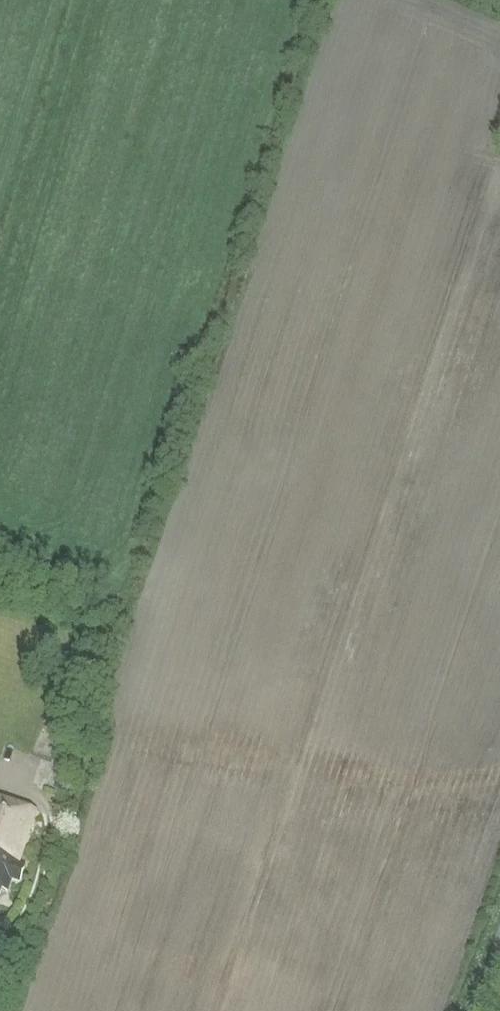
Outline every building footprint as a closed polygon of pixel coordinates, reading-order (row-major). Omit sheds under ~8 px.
[(2,889),(8,891),(11,880),(22,883),(27,866),(17,863),(18,861),(36,810),(0,798),(0,894),(2,889)]
